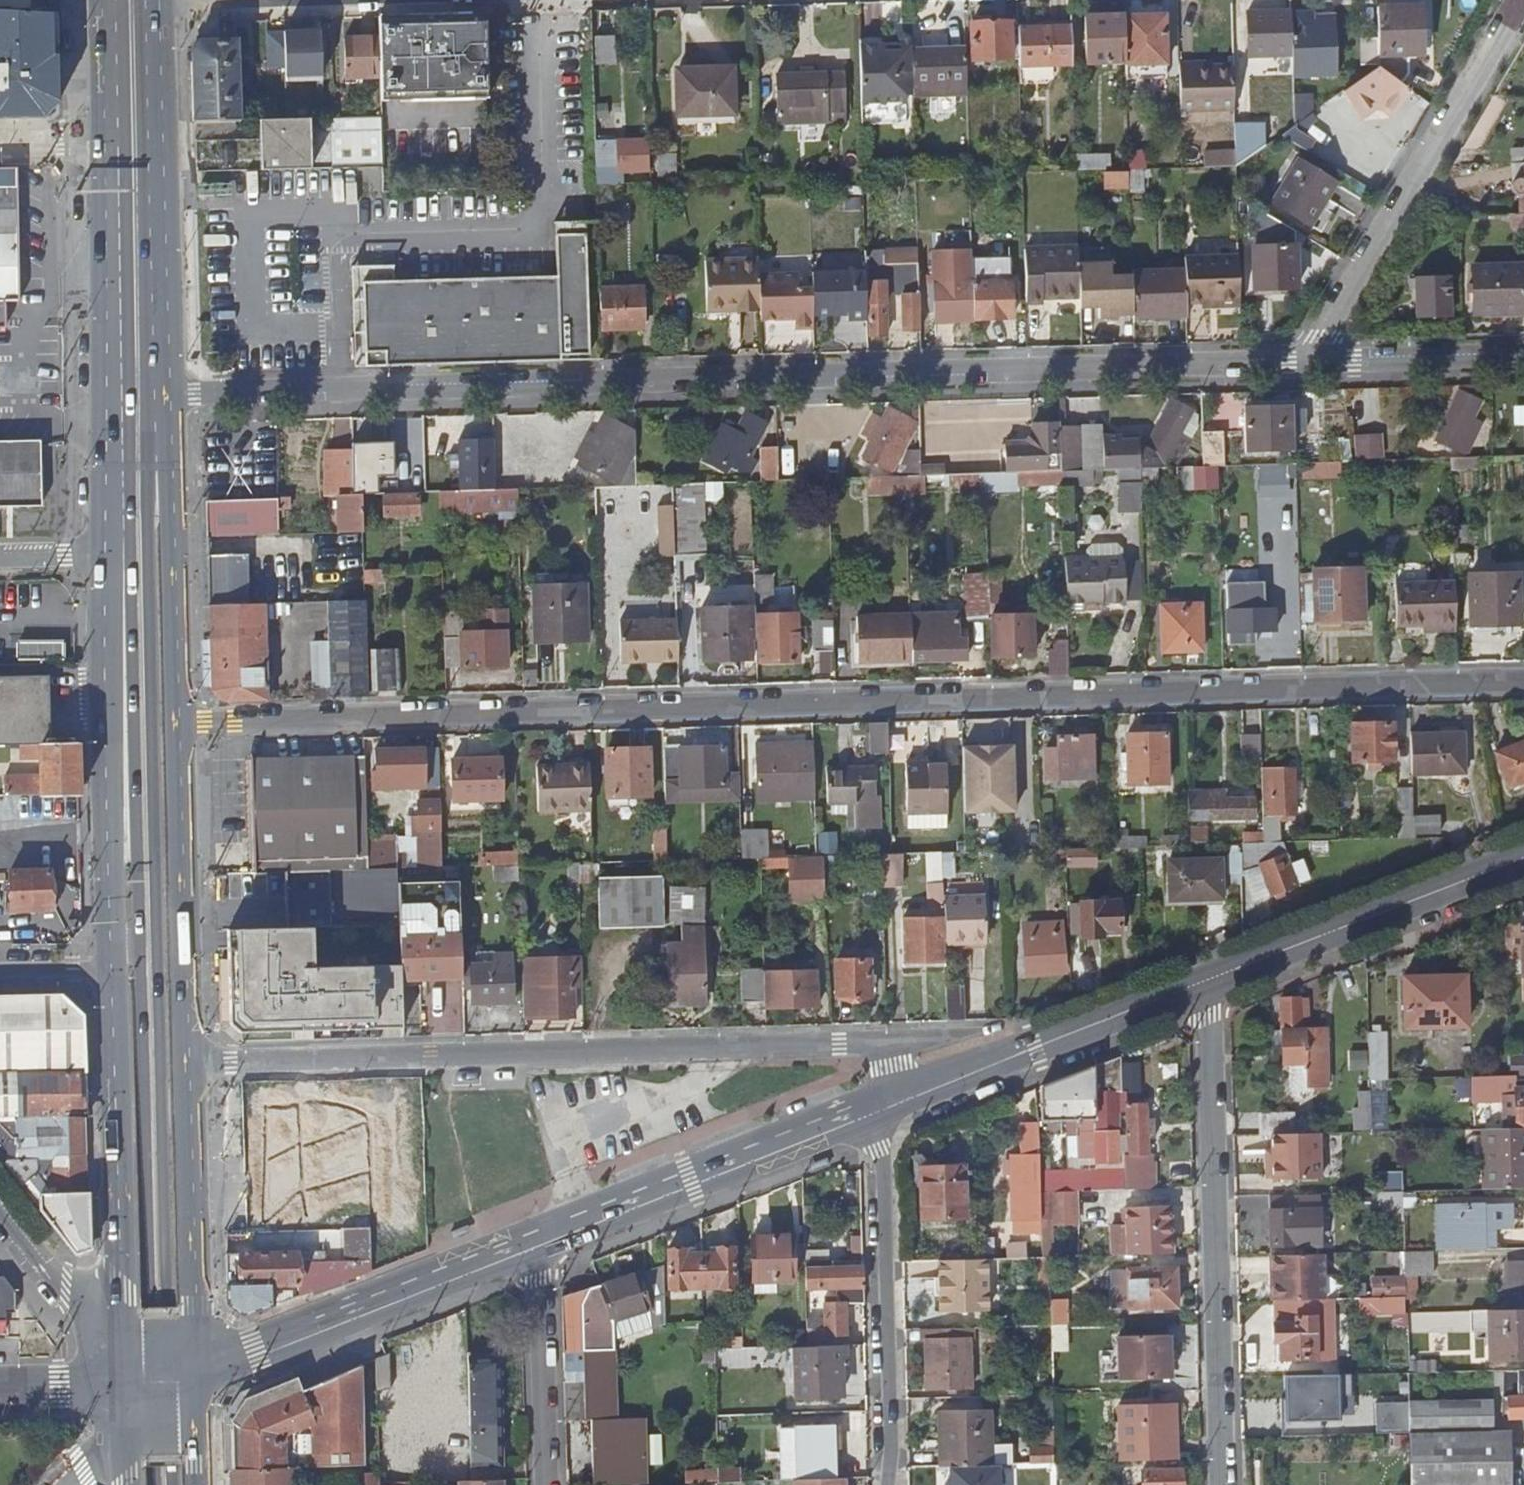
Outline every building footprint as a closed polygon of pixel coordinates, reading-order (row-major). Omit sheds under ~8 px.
[(1381,65),(1402,81),(1410,70),(1410,54),(1426,54),(1424,5),(1381,6),(1381,39),(1381,64),(1381,65)] [(1295,31),(1295,10),(1252,10),(1253,62),(1270,62),(1270,55),(1295,54),(1295,31)] [(1295,31),(1295,54),(1295,76),(1342,75),(1342,18),(1319,18),(1319,10),(1299,10),(1299,31),(1295,31)] [(45,118),(60,101),(57,14),(0,11),(0,118),(45,118)] [(436,12),(380,14),(381,21),(381,36),(383,75),(383,90),(402,90),(403,98),(489,96),(487,20),(487,11),(467,12),(436,12)] [(1129,15),(1130,62),(1129,64),(1170,63),(1169,14),(1129,15)] [(1130,62),(1129,15),(1088,16),(1089,63),(1130,62)] [(975,57),(1014,56),(1014,21),(974,22),(975,57)] [(1021,25),(1022,64),(1076,63),(1075,24),(1021,25)] [(286,29),(287,66),(287,76),(323,75),(323,28),(286,29)] [(595,28),(596,53),(610,53),(609,28),(595,28)] [(287,66),(286,29),(268,30),(268,67),(287,66)] [(383,75),(381,36),(347,36),(348,75),(383,75)] [(195,38),(197,119),(236,118),(235,37),(195,38)] [(1381,64),(1381,39),(1365,39),(1366,64),(1381,64)] [(862,43),(863,103),(911,102),(908,42),(862,43)] [(916,49),(917,94),(968,93),(967,47),(916,49)] [(1183,61),(1184,108),(1237,108),(1236,65),(1197,64),(1197,61),(1183,61)] [(1402,81),(1381,65),(1345,91),(1358,109),(1380,93),(1397,105),(1411,87),(1402,81)] [(680,113),(737,111),(736,66),(679,67),(680,113)] [(779,120),(846,119),(845,71),(777,72),(779,120)] [(383,90),(383,99),(403,98),(402,90),(383,90)] [(1296,94),(1296,125),(1314,112),(1314,94),(1296,94)] [(737,120),(737,111),(680,113),(680,121),(737,120)] [(317,128),(338,127),(339,165),(385,164),(384,115),(268,118),(269,167),(317,166),(317,128)] [(1237,123),(1238,150),(1238,163),(1266,144),(1266,123),(1237,123)] [(599,171),(599,182),(626,181),(625,169),(649,168),(648,137),(616,138),(617,170),(599,171)] [(1522,158),(1523,171),(1521,175),(1518,177),(1511,177),(1511,179),(1510,182),(1509,186),(1511,190),(1514,193),(1519,194),(1519,212),(1523,212),(1523,144),(1522,144),(1522,158)] [(1522,144),(1510,145),(1511,177),(1518,177),(1521,175),(1523,171),(1522,158),(1522,144)] [(1238,163),(1238,150),(1207,151),(1207,166),(1238,165),(1238,163)] [(1314,223),(1341,179),(1301,155),(1274,199),(1314,223)] [(18,221),(16,167),(0,167),(0,221),(18,221)] [(1131,168),(1106,168),(1107,183),(1132,183),(1131,168)] [(1144,168),(1131,168),(1132,183),(1132,184),(1145,184),(1144,168)] [(1296,228),(1253,203),(1254,229),(1265,229),(1266,243),(1254,243),(1255,284),(1298,283),(1297,243),(1295,242),(1296,228)] [(1519,212),(1510,212),(1510,221),(1523,221),(1523,212),(1519,212)] [(555,221),(558,273),(562,355),(591,355),(588,220),(555,221)] [(5,326),(4,300),(20,299),(18,221),(0,221),(0,326),(5,326)] [(1510,221),(1511,241),(1523,241),(1523,221),(1510,221)] [(1027,248),(1028,300),(1047,300),(1047,296),(1079,295),(1079,261),(1079,248),(1027,248)] [(973,282),(973,279),(972,250),(936,251),(938,320),(974,319),(973,282)] [(1241,305),(1240,257),(1214,258),(1214,254),(1186,255),(1186,267),(1187,299),(1217,298),(1217,306),(1241,305)] [(722,308),(707,308),(707,310),(730,310),(730,304),(761,304),(761,271),(760,258),(706,259),(706,277),(722,278),(722,308)] [(1134,313),(1133,274),(1112,274),(1112,261),(1079,261),(1079,295),(1079,305),(1100,305),(1100,316),(1118,316),(1118,313),(1134,313)] [(1519,309),(1517,261),(1468,262),(1469,311),(1519,309)] [(921,262),(867,264),(867,269),(867,270),(868,303),(871,303),(870,334),(887,334),(887,303),(905,303),(905,329),(922,329),(921,262)] [(374,264),(352,265),(355,367),(496,362),(562,361),(562,355),(558,273),(396,277),(395,264),(374,264)] [(1133,269),(1133,274),(1134,313),(1134,315),(1186,313),(1187,299),(1186,267),(1133,269)] [(815,270),(815,286),(815,313),(836,313),(838,308),(849,308),(849,318),(868,318),(868,303),(867,270),(867,269),(815,270)] [(801,286),(800,270),(761,271),(761,304),(761,317),(780,317),(780,313),(795,313),(796,326),(816,326),(815,313),(815,286),(801,286)] [(722,278),(706,277),(707,308),(722,308),(722,278)] [(1443,313),(1443,277),(1410,278),(1410,315),(1443,313)] [(973,282),(974,319),(1012,317),(1011,281),(973,282)] [(602,288),(603,328),(647,327),(646,287),(602,288)] [(1477,397),(1459,387),(1434,435),(1462,450),(1470,434),(1461,428),(1477,397)] [(1107,432),(1108,465),(1161,464),(1165,456),(1177,462),(1187,442),(1176,437),(1194,403),(1176,394),(1150,444),(1143,444),(1143,436),(1126,436),(1126,432),(1107,432)] [(1260,410),(1249,410),(1250,450),(1296,447),(1294,400),(1259,401),(1260,410)] [(911,414),(892,403),(869,449),(899,467),(907,452),(896,445),(911,414)] [(723,425),(707,456),(725,465),(728,459),(752,470),(760,454),(753,450),(768,419),(748,408),(736,432),(723,425)] [(641,447),(640,427),(610,411),(586,458),(619,476),(621,471),(627,475),(641,447)] [(1009,470),(1062,468),(1065,468),(1065,453),(1064,420),(1064,419),(1035,420),(1035,432),(1030,440),(1008,440),(1009,470)] [(1064,420),(1065,453),(1087,453),(1086,420),(1064,420)] [(1185,465),(1186,487),(1222,486),(1221,432),(1205,433),(1206,464),(1185,465)] [(1356,455),(1384,455),(1384,432),(1356,433),(1356,455)] [(45,500),(43,442),(0,444),(0,502),(45,500)] [(765,477),(782,476),(781,444),(764,444),(765,477)] [(356,450),(356,445),(330,446),(330,491),(344,490),(358,490),(356,450)] [(500,485),(499,445),(464,446),(465,486),(500,485)] [(356,450),(358,490),(363,490),(382,489),(382,472),(384,472),(384,449),(356,450)] [(1290,492),(1287,461),(1257,465),(1260,495),(1290,492)] [(930,472),(940,472),(941,462),(930,462),(930,472)] [(1259,525),(1297,524),(1296,464),(1291,464),(1291,495),(1259,495),(1259,525)] [(1093,467),(1088,467),(1065,468),(1062,468),(1063,481),(1093,481),(1093,467)] [(923,472),(907,473),(907,490),(923,489),(923,472)] [(944,472),(940,472),(930,472),(923,472),(923,489),(944,489),(944,472)] [(907,493),(907,490),(907,473),(869,474),(869,494),(907,493)] [(1140,508),(1139,478),(1119,478),(1120,508),(1140,508)] [(702,479),(672,480),(673,500),(673,506),(674,518),(674,523),(675,551),(704,550),(702,479)] [(519,484),(500,485),(465,486),(442,487),(442,508),(497,507),(497,505),(500,505),(500,515),(520,514),(519,484)] [(345,530),(364,529),(363,490),(358,490),(344,490),(345,530)] [(386,514),(407,513),(407,508),(422,508),(422,493),(386,493),(386,514)] [(287,498),(287,496),(257,497),(258,527),(288,527),(287,498)] [(209,499),(210,534),(258,533),(258,527),(257,497),(209,499)] [(674,518),(673,506),(659,507),(659,519),(674,518)] [(674,523),(674,518),(659,519),(660,552),(675,551),(674,523)] [(1065,558),(1067,611),(1086,611),(1085,604),(1103,603),(1103,605),(1126,604),(1125,562),(1121,562),(1121,552),(1115,547),(1091,547),(1086,552),(1086,558),(1065,558)] [(211,554),(212,572),(253,571),(252,553),(211,554)] [(365,564),(365,583),(382,582),(382,570),(373,571),(373,564),(365,564)] [(1265,580),(1265,568),(1227,567),(1227,579),(1265,580)] [(1315,570),(1316,618),(1364,617),(1362,569),(1315,570)] [(212,572),(212,604),(254,603),(253,571),(212,572)] [(991,571),(965,571),(966,614),(992,614),(991,571)] [(1496,624),(1519,622),(1517,571),(1468,572),(1470,631),(1496,631),(1496,624)] [(1455,626),(1453,575),(1394,577),(1394,619),(1422,619),(1422,627),(1455,626)] [(1265,581),(1227,581),(1228,645),(1255,644),(1255,631),(1273,631),(1273,608),(1265,608),(1265,581)] [(536,639),(587,637),(585,582),(535,584),(536,639)] [(317,698),(369,696),(366,599),(333,600),(334,637),(316,637),(317,698)] [(230,701),(270,699),(267,614),(291,613),(291,602),(254,603),(212,604),(214,666),(215,687),(230,701)] [(1162,649),(1203,649),(1202,602),(1161,603),(1162,649)] [(756,637),(755,607),(702,609),(704,660),(751,659),(751,637),(756,637)] [(445,614),(447,669),(508,666),(508,611),(486,612),(485,632),(469,633),(469,613),(445,614)] [(993,613),(994,656),(1032,655),(1031,612),(993,613)] [(760,615),(761,662),(800,662),(799,614),(760,615)] [(912,660),(910,617),(910,615),(858,617),(860,661),(912,660)] [(910,617),(912,660),(965,659),(964,639),(956,639),(956,616),(910,617)] [(1364,628),(1364,617),(1316,618),(1316,630),(1364,628)] [(657,660),(680,661),(678,620),(621,622),(623,664),(646,661),(657,660)] [(836,651),(835,622),(817,622),(817,651),(836,651)] [(21,638),(20,657),(64,658),(64,639),(21,638)] [(1049,675),(1069,675),(1068,640),(1053,640),(1053,649),(1049,649),(1049,675)] [(374,651),(375,690),(405,690),(403,651),(374,651)] [(48,742),(47,671),(0,672),(0,744),(6,743),(22,743),(41,743),(48,742)] [(888,721),(871,722),(872,746),(889,747),(888,721)] [(1398,726),(1380,726),(1372,726),(1357,727),(1357,763),(1399,762),(1398,726)] [(1166,734),(1126,735),(1128,785),(1168,784),(1166,734)] [(1410,734),(1412,776),(1466,775),(1464,734),(1410,734)] [(1264,760),(1263,735),(1245,735),(1246,761),(1264,760)] [(1058,752),(1045,752),(1045,779),(1095,778),(1093,737),(1058,737),(1058,752)] [(1494,750),(1507,785),(1523,778),(1523,738),(1494,750)] [(77,758),(77,742),(48,742),(41,743),(42,774),(7,774),(7,794),(78,792),(77,758)] [(818,795),(816,742),(758,744),(761,796),(818,795)] [(22,743),(6,743),(6,757),(22,757),(22,743)] [(442,773),(442,749),(407,750),(407,743),(394,743),(394,750),(378,750),(378,762),(372,762),(373,775),(378,775),(379,789),(411,788),(411,774),(442,773)] [(967,811),(1016,810),(1014,745),(965,747),(967,811)] [(665,748),(666,789),(725,787),(725,774),(724,746),(665,748)] [(651,749),(609,750),(610,797),(652,796),(651,749)] [(369,867),(369,857),(368,803),(366,754),(363,754),(252,757),(254,807),(255,843),(255,852),(256,871),(287,870),(369,867)] [(503,798),(502,758),(456,758),(456,799),(503,798)] [(908,762),(909,828),(950,827),(948,764),(923,765),(923,762),(908,762)] [(594,810),(593,763),(541,764),(542,811),(594,810)] [(1264,778),(1265,813),(1296,813),(1296,766),(1266,766),(1266,778),(1264,778)] [(875,817),(874,780),(874,772),(829,773),(830,803),(859,803),(859,818),(875,817)] [(743,799),(742,774),(725,774),(725,787),(666,789),(666,800),(743,799)] [(883,779),(874,780),(875,817),(889,817),(889,806),(885,806),(883,779)] [(1188,789),(1189,820),(1256,817),(1255,796),(1227,797),(1227,788),(1188,789)] [(876,830),(875,817),(859,818),(859,830),(876,830)] [(1414,836),(1413,818),(1401,818),(1402,836),(1414,836)] [(1245,841),(1266,840),(1265,823),(1244,823),(1245,841)] [(1207,828),(1193,829),(1193,840),(1207,840),(1207,828)] [(744,830),(745,856),(763,856),(771,856),(770,829),(744,830)] [(814,837),(784,838),(785,853),(815,852),(814,837)] [(1286,890),(1277,841),(1244,848),(1247,865),(1245,866),(1251,898),(1286,890)] [(1114,845),(1098,846),(1099,860),(1114,859),(1114,845)] [(1068,856),(1068,847),(1045,848),(1046,856),(1068,856)] [(1244,849),(1228,848),(1227,881),(1243,882),(1244,849)] [(956,875),(956,851),(930,851),(931,875),(956,875)] [(518,863),(518,852),(508,853),(508,863),(518,863)] [(883,882),(900,882),(900,852),(883,853),(883,882)] [(493,864),(508,863),(508,853),(493,853),(493,864)] [(827,854),(820,854),(771,856),(763,856),(764,877),(795,876),(796,898),(829,897),(827,854)] [(444,865),(444,855),(414,856),(414,866),(444,865)] [(414,856),(369,857),(369,867),(400,867),(414,866),(414,856)] [(38,866),(38,858),(30,859),(30,867),(11,867),(11,906),(52,905),(51,866),(38,866)] [(1167,859),(1167,899),(1220,898),(1219,858),(1167,859)] [(584,904),(583,861),(571,862),(572,904),(584,904)] [(288,926),(402,923),(400,867),(369,867),(287,870),(287,899),(288,926)] [(659,872),(600,874),(601,923),(659,921),(659,872)] [(702,911),(701,878),(670,879),(670,911),(702,911)] [(464,960),(462,880),(401,881),(402,923),(405,979),(465,977),(464,960)] [(945,917),(946,943),(971,943),(971,940),(990,940),(988,893),(945,894),(945,917)] [(1508,957),(1523,957),(1523,908),(1522,908),(1522,925),(1507,925),(1508,957)] [(1077,913),(1078,953),(1109,953),(1109,913),(1077,913)] [(946,958),(946,943),(945,917),(901,918),(902,959),(946,958)] [(1012,940),(1020,941),(1029,940),(1029,957),(1030,971),(1066,971),(1065,938),(1043,939),(1043,924),(1012,925),(1012,940)] [(672,1002),(706,1002),(704,925),(683,926),(684,944),(671,944),(672,1002)] [(391,1029),(404,1029),(403,965),(315,967),(314,928),(288,929),(227,931),(227,940),(229,1024),(242,1033),(304,1031),(391,1029)] [(1020,957),(1029,957),(1029,940),(1020,941),(1020,957)] [(587,983),(586,955),(576,956),(576,983),(587,983)] [(524,958),(526,1016),(577,1014),(576,983),(576,956),(524,958)] [(839,996),(872,996),(871,974),(871,958),(838,959),(839,996)] [(465,977),(465,981),(475,981),(476,1002),(518,1001),(516,959),(464,960),(465,977)] [(766,971),(765,968),(745,969),(746,1000),(766,999),(766,971)] [(766,971),(766,999),(766,1009),(820,1008),(819,970),(766,971)] [(1465,975),(1402,976),(1403,1027),(1466,1025),(1465,975)] [(947,1018),(962,1017),(961,984),(947,984),(947,1018)] [(1292,1089),(1309,1089),(1309,1082),(1320,1082),(1319,1067),(1323,1067),(1322,1026),(1307,1026),(1307,1020),(1301,1020),(1301,995),(1283,996),(1284,1060),(1292,1061),(1292,1089)] [(17,1109),(17,1113),(84,1108),(87,1108),(85,1015),(62,996),(0,997),(0,1114),(17,1109)] [(1389,1077),(1388,1029),(1371,1029),(1372,1077),(1389,1077)] [(1523,1073),(1523,1055),(1511,1056),(1512,1073),(1523,1073)] [(1096,1063),(1043,1085),(1044,1117),(1097,1117),(1097,1160),(1119,1160),(1119,1112),(1125,1112),(1125,1104),(1118,1103),(1118,1089),(1096,1089),(1096,1063)] [(1507,1074),(1476,1074),(1477,1099),(1508,1098),(1507,1074)] [(423,1079),(403,1079),(404,1101),(407,1101),(407,1131),(405,1131),(405,1147),(425,1146),(423,1081),(423,1079)] [(386,1081),(368,1081),(369,1136),(387,1135),(386,1081)] [(1359,1132),(1373,1131),(1372,1091),(1364,1091),(1364,1107),(1359,1108),(1359,1132)] [(1149,1160),(1149,1151),(1149,1102),(1128,1103),(1129,1152),(1125,1152),(1126,1168),(1126,1188),(1157,1187),(1156,1160),(1149,1160)] [(48,1153),(53,1152),(84,1150),(84,1108),(17,1113),(17,1109),(0,1114),(0,1156),(19,1155),(48,1153)] [(1261,1136),(1274,1135),(1314,1134),(1314,1122),(1297,1122),(1297,1114),(1260,1114),(1261,1136)] [(1523,1187),(1523,1125),(1518,1125),(1483,1127),(1486,1188),(1523,1187)] [(1042,1190),(1040,1126),(1022,1127),(1022,1154),(1011,1155),(1014,1233),(1043,1232),(1042,1190)] [(1314,1134),(1274,1135),(1275,1180),(1324,1178),(1323,1133),(1314,1134)] [(92,1246),(90,1190),(86,1191),(84,1150),(53,1152),(55,1191),(51,1191),(48,1153),(19,1155),(0,1156),(76,1253),(92,1246)] [(825,1160),(807,1167),(810,1174),(828,1167),(825,1160)] [(968,1216),(967,1163),(958,1164),(922,1164),(923,1217),(968,1216)] [(1126,1188),(1126,1168),(1067,1170),(1067,1190),(1078,1189),(1126,1188)] [(1067,1190),(1042,1190),(1043,1219),(1054,1218),(1054,1223),(1079,1222),(1078,1189),(1067,1190)] [(1403,1206),(1403,1192),(1372,1193),(1372,1208),(1403,1206)] [(1437,1250),(1488,1248),(1488,1246),(1495,1246),(1494,1228),(1512,1228),(1511,1202),(1436,1205),(1437,1250)] [(1112,1224),(1113,1253),(1130,1253),(1173,1252),(1171,1204),(1127,1206),(1127,1223),(1112,1224)] [(1318,1210),(1270,1212),(1272,1247),(1320,1245),(1318,1210)] [(468,1226),(450,1234),(453,1241),(471,1233),(468,1226)] [(350,1231),(350,1258),(303,1260),(302,1253),(227,1255),(228,1303),(248,1314),(329,1288),(371,1272),(370,1230),(350,1231)] [(792,1280),(790,1236),(749,1237),(751,1281),(792,1280)] [(704,1247),(705,1286),(737,1285),(737,1246),(710,1247),(704,1247)] [(705,1286),(704,1247),(698,1247),(672,1248),(672,1286),(705,1286)] [(1406,1249),(1406,1273),(1435,1272),(1434,1248),(1406,1249)] [(1326,1255),(1275,1257),(1276,1301),(1327,1300),(1326,1255)] [(989,1258),(941,1259),(942,1311),(989,1310),(989,1258)] [(863,1288),(862,1261),(833,1262),(833,1268),(804,1269),(804,1289),(833,1288),(863,1288)] [(668,1291),(667,1262),(626,1276),(632,1292),(668,1291)] [(1177,1268),(1130,1269),(1130,1308),(1178,1306),(1177,1268)] [(626,1276),(579,1292),(584,1306),(585,1352),(585,1370),(614,1369),(613,1329),(613,1321),(616,1329),(626,1326),(625,1322),(638,1318),(636,1307),(668,1307),(668,1291),(632,1292),(626,1276)] [(4,1278),(0,1278),(0,1321),(5,1321),(5,1315),(14,1314),(13,1291),(4,1278)] [(863,1301),(863,1288),(833,1288),(834,1302),(820,1302),(821,1329),(805,1330),(806,1346),(845,1345),(844,1301),(863,1301)] [(1406,1312),(1422,1311),(1421,1288),(1406,1288),(1406,1297),(1406,1312)] [(565,1297),(567,1352),(585,1352),(584,1306),(579,1292),(565,1297)] [(1054,1297),(1054,1324),(1067,1324),(1069,1324),(1069,1297),(1054,1297)] [(1393,1300),(1378,1301),(1378,1310),(1393,1310),(1393,1300)] [(1489,1308),(1491,1356),(1523,1355),(1523,1307),(1489,1308)] [(1297,1324),(1275,1325),(1277,1361),(1318,1359),(1316,1317),(1296,1318),(1297,1324)] [(1054,1324),(1055,1350),(1067,1350),(1067,1324),(1054,1324)] [(970,1327),(928,1328),(929,1386),(971,1384),(970,1327)] [(1169,1378),(1168,1334),(1119,1336),(1120,1379),(1169,1378)] [(845,1345),(806,1346),(794,1346),(796,1399),(839,1398),(837,1365),(846,1364),(845,1345)] [(389,1356),(376,1361),(377,1391),(390,1388),(389,1356)] [(471,1363),(473,1466),(505,1465),(503,1360),(471,1360),(471,1363)] [(473,1471),(473,1466),(471,1363),(451,1363),(453,1471),(473,1471)] [(236,1418),(237,1468),(282,1467),(281,1438),(318,1421),(319,1467),(366,1467),(364,1366),(306,1389),(301,1377),(250,1398),(236,1418)] [(1501,1368),(1501,1376),(1506,1376),(1506,1394),(1511,1394),(1511,1414),(1523,1413),(1523,1367),(1501,1368)] [(568,1383),(569,1419),(594,1418),(613,1418),(615,1418),(614,1369),(585,1370),(586,1383),(568,1383)] [(1415,1372),(1408,1372),(1408,1373),(1409,1402),(1417,1402),(1415,1372)] [(1351,1397),(1351,1375),(1286,1378),(1286,1402),(1281,1402),(1282,1424),(1321,1423),(1339,1422),(1339,1398),(1351,1397)] [(1409,1403),(1410,1434),(1491,1430),(1490,1400),(1417,1402),(1409,1402),(1409,1403)] [(1125,1460),(1170,1459),(1169,1428),(1177,1428),(1177,1402),(1119,1404),(1119,1433),(1125,1433),(1125,1460)] [(1377,1435),(1410,1434),(1409,1403),(1376,1404),(1377,1435)] [(999,1463),(1000,1463),(999,1407),(949,1408),(951,1464),(953,1464),(999,1463)] [(594,1418),(596,1484),(606,1484),(646,1484),(646,1464),(613,1464),(614,1448),(625,1448),(625,1432),(613,1432),(613,1418),(594,1418)] [(1321,1423),(1282,1424),(1283,1439),(1322,1438),(1321,1423)] [(785,1480),(799,1479),(837,1478),(835,1427),(783,1427),(785,1480)] [(1512,1429),(1491,1430),(1410,1434),(1411,1484),(1514,1484),(1512,1429)] [(1036,1462),(1057,1462),(1057,1447),(1037,1448),(1036,1462)] [(953,1464),(954,1484),(950,1484),(999,1484),(999,1463),(953,1464)] [(238,1484),(282,1484),(282,1467),(237,1468),(238,1484)] [(1144,1470),(1145,1484),(1184,1484),(1184,1469),(1144,1470)] [(384,1483),(384,1473),(344,1475),(344,1480),(320,1481),(320,1484),(384,1484),(384,1483)]
